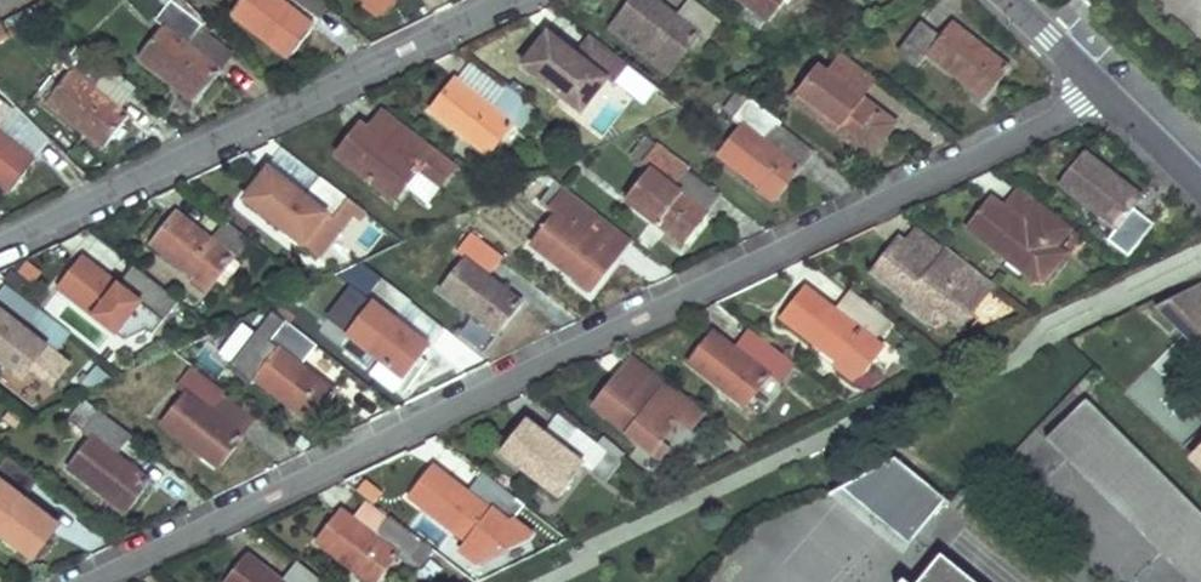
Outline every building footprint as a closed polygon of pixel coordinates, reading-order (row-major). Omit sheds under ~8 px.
[(165,12),(156,24),(162,28),(140,57),(198,101),(221,72),(188,47),(205,24),(174,0),(165,12)] [(235,12),(291,55),(314,27),(281,1),(282,0),(245,0),(235,12)] [(317,0),(282,0),(281,1),(314,27),(328,8),(317,0)] [(384,11),(393,0),(369,0),(384,11)] [(630,3),(617,19),(673,67),(701,34),(708,39),(723,22),(697,0),(690,0),(675,17),(656,0),(633,0),(630,3)] [(765,21),(783,0),(738,0),(765,21)] [(598,43),(568,20),(554,38),(583,62),(598,43)] [(922,23),(910,38),(900,52),(919,67),(928,56),(987,98),(1010,68),(951,25),(942,38),(922,23)] [(238,50),(205,24),(188,47),(221,72),(238,50)] [(554,38),(550,35),(537,51),(525,66),(581,110),(606,78),(614,85),(631,63),(601,39),(598,43),(583,62),(554,38)] [(70,71),(65,78),(61,85),(53,78),(41,94),(49,100),(46,103),(106,146),(129,115),(119,108),(95,90),(109,71),(78,47),(64,67),(70,71)] [(816,64),(804,79),(792,95),(870,156),(895,124),(860,96),(875,77),(845,53),(829,73),(816,64)] [(472,64),(458,80),(493,108),(506,91),(472,64)] [(133,89),(109,71),(95,90),(119,108),(133,89)] [(455,79),(443,94),(431,109),(488,155),(513,124),(520,130),(537,109),(510,87),(506,91),(493,108),(455,79)] [(642,82),(638,88),(634,94),(651,105),(659,95),(642,82)] [(742,123),(731,138),(719,153),(776,198),(800,168),(766,141),(779,125),(782,121),(751,97),(736,117),(742,123)] [(0,100),(0,130),(10,117),(3,111),(7,105),(0,100)] [(413,130),(384,107),(368,127),(397,150),(413,130)] [(10,117),(0,130),(0,133),(36,160),(48,146),(10,117)] [(363,123),(351,138),(339,153),(396,198),(420,168),(445,186),(460,167),(413,130),(397,150),(368,127),(363,123)] [(779,125),(766,141),(800,168),(813,152),(779,125)] [(13,192),(36,160),(0,133),(0,183),(13,192)] [(650,169),(639,185),(627,199),(683,243),(707,214),(674,187),(686,171),(689,167),(658,143),(643,163),(650,169)] [(322,177),(286,150),(271,170),(307,198),(322,177)] [(1119,227),(1113,234),(1108,241),(1128,256),(1155,223),(1134,207),(1141,198),(1084,153),(1061,182),(1119,227)] [(248,200),(285,228),(322,255),(344,226),(334,219),(342,208),(360,221),(367,211),(322,177),(307,198),(271,170),(248,200)] [(719,198),(686,171),(674,187),(707,214),(719,198)] [(556,213),(544,229),(532,244),(589,289),(614,257),(581,231),(593,215),(596,212),(557,180),(540,201),(556,213)] [(1042,205),(1028,222),(992,194),(966,227),(1040,285),(1066,250),(1058,244),(1071,227),(1042,205)] [(151,243),(180,267),(209,290),(234,259),(255,276),(267,261),(254,250),(258,245),(227,221),(212,240),(177,212),(151,243)] [(626,240),(593,215),(581,231),(614,257),(626,240)] [(944,249),(915,226),(904,240),(935,263),(944,249)] [(465,258),(453,273),(441,288),(498,334),(523,303),(490,277),(505,257),(473,232),(458,251),(465,258)] [(964,317),(991,281),(953,251),(940,267),(935,263),(904,240),(902,238),(874,274),(907,299),(934,320),(941,312),(954,322),(964,317)] [(134,267),(100,242),(84,259),(119,287),(134,267)] [(134,267),(119,287),(84,259),(72,274),(60,289),(117,334),(141,304),(162,320),(179,299),(136,265),(134,267)] [(372,304),(360,319),(348,334),(406,378),(429,349),(395,323),(410,304),(411,302),(365,266),(349,286),(372,304)] [(806,286),(794,301),(782,316),(838,360),(862,330),(872,337),(887,318),(856,294),(841,313),(806,286)] [(1200,331),(1200,286),(1170,301),(1200,331)] [(39,311),(16,292),(1,309),(25,328),(39,311)] [(934,320),(907,299),(899,306),(927,328),(934,320)] [(1155,308),(1200,352),(1200,350),(1200,331),(1170,301),(1155,308)] [(410,304),(395,323),(429,349),(443,329),(410,304)] [(23,378),(48,347),(56,353),(72,334),(41,309),(25,328),(1,309),(0,308),(0,360),(23,378)] [(244,355),(253,362),(262,369),(255,378),(313,423),(338,392),(303,365),(318,346),(270,308),(254,328),(261,334),(244,355)] [(214,350),(225,360),(252,330),(241,320),(214,350)] [(763,339),(742,323),(727,341),(747,358),(763,339)] [(714,331),(701,347),(689,362),(745,408),(771,376),(778,382),(793,363),(763,339),(747,358),(714,331)] [(667,382),(636,357),(621,377),(651,401),(667,382)] [(187,392),(175,408),(163,423),(220,469),(244,439),(210,412),(226,392),(194,367),(178,385),(187,392)] [(651,401),(621,377),(596,408),(661,460),(669,450),(661,443),(677,421),(687,428),(701,409),(667,382),(651,401)] [(93,438),(81,452),(70,468),(126,513),(150,483),(115,456),(131,435),(87,400),(71,420),(93,438)] [(1086,400),(1048,439),(1191,581),(1200,581),(1200,515),(1086,400)] [(575,430),(557,416),(544,433),(561,447),(576,430),(575,430)] [(544,433),(527,418),(501,450),(559,497),(585,465),(604,481),(620,462),(577,428),(575,430),(576,430),(561,447),(544,433)] [(687,428),(677,421),(661,443),(669,450),(671,452),(688,430),(687,428)] [(1191,455),(1200,465),(1200,444),(1191,455)] [(0,481),(0,530),(35,557),(58,527),(22,499),(38,479),(4,452),(0,457),(0,481)] [(480,477),(451,455),(441,470),(469,491),(480,477)] [(946,499),(895,458),(841,488),(910,544),(946,499)] [(434,465),(422,480),(411,494),(468,538),(491,509),(510,524),(525,505),(483,473),(480,477),(469,491),(441,470),(434,465)] [(73,506),(38,479),(22,499),(58,527),(73,506)] [(329,524),(316,541),(367,581),(377,581),(399,554),(418,569),(433,551),(389,517),(387,519),(376,533),(367,525),(343,507),(329,524)] [(376,533),(387,519),(379,512),(367,525),(376,533)] [(235,569),(225,581),(320,581),(295,562),(280,581),(248,555),(235,569)] [(942,556),(920,581),(974,581),(942,556)]
